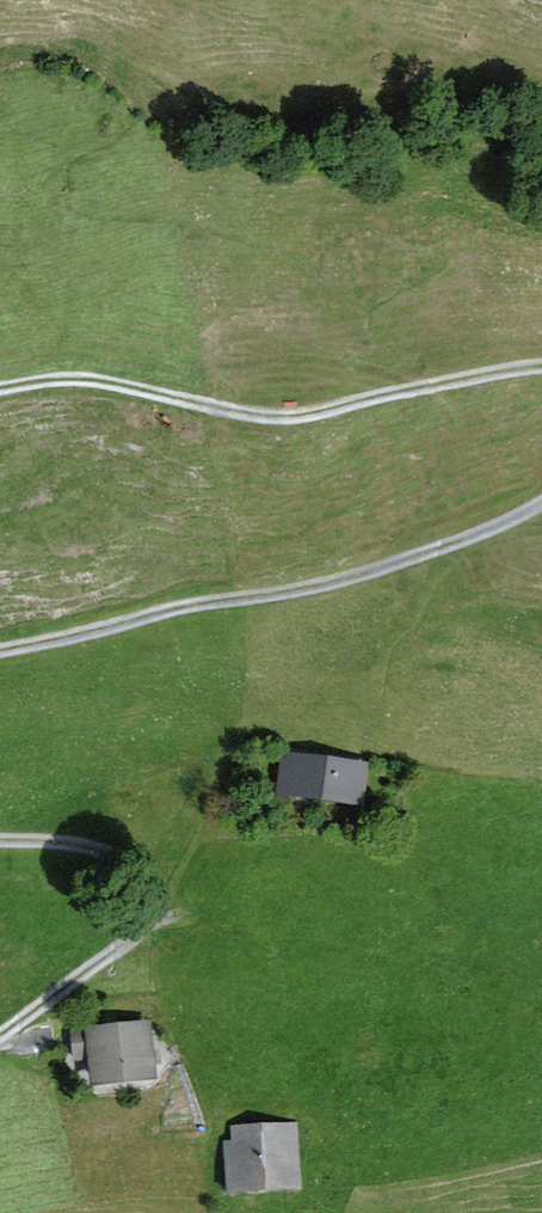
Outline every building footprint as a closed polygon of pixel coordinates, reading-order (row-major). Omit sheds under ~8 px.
[(284,745),(279,778),(355,788),(360,755),(284,745)] [(91,1042),(94,1065),(147,1060),(143,1015),(89,1020),(71,1022),(73,1044),(91,1042)] [(224,1129),(227,1177),(290,1174),(287,1111),(232,1114),(233,1129),(224,1129)]
